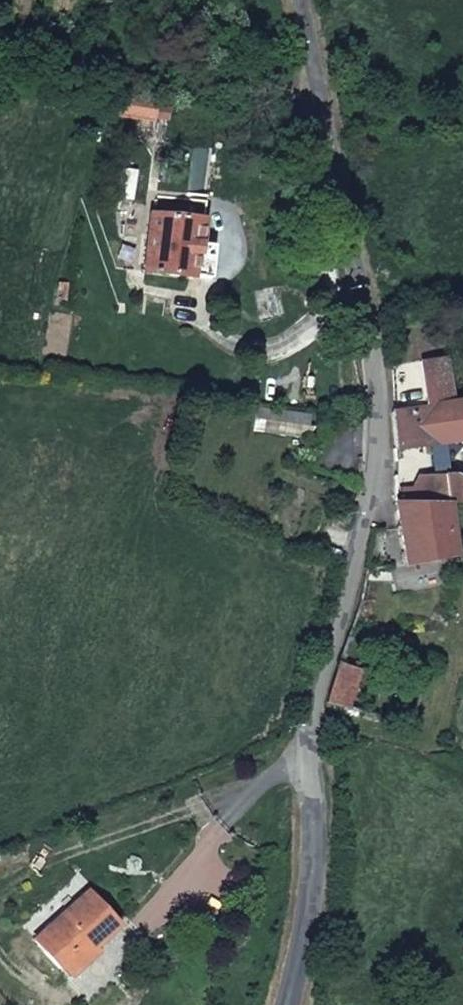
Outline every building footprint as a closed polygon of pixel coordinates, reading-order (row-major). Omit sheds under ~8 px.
[(165,117),(168,103),(148,100),(141,134),(150,136),(155,115),(165,117)] [(192,240),(195,217),(149,212),(143,270),(205,277),(209,241),(192,240)] [(422,365),(430,410),(444,408),(457,406),(447,361),(422,365)] [(430,410),(393,415),(397,448),(449,442),(444,408),(430,410)] [(462,496),(462,474),(462,468),(439,466),(439,474),(415,472),(412,486),(425,491),(442,492),(443,498),(462,496)] [(448,561),(443,498),(399,501),(402,563),(448,561)] [(325,695),(325,701),(350,708),(362,668),(335,662),(325,695)] [(96,946),(117,928),(86,891),(34,938),(57,965),(73,951),(80,959),(96,946)] [(100,951),(96,946),(80,959),(73,951),(57,965),(68,978),(100,951)]
